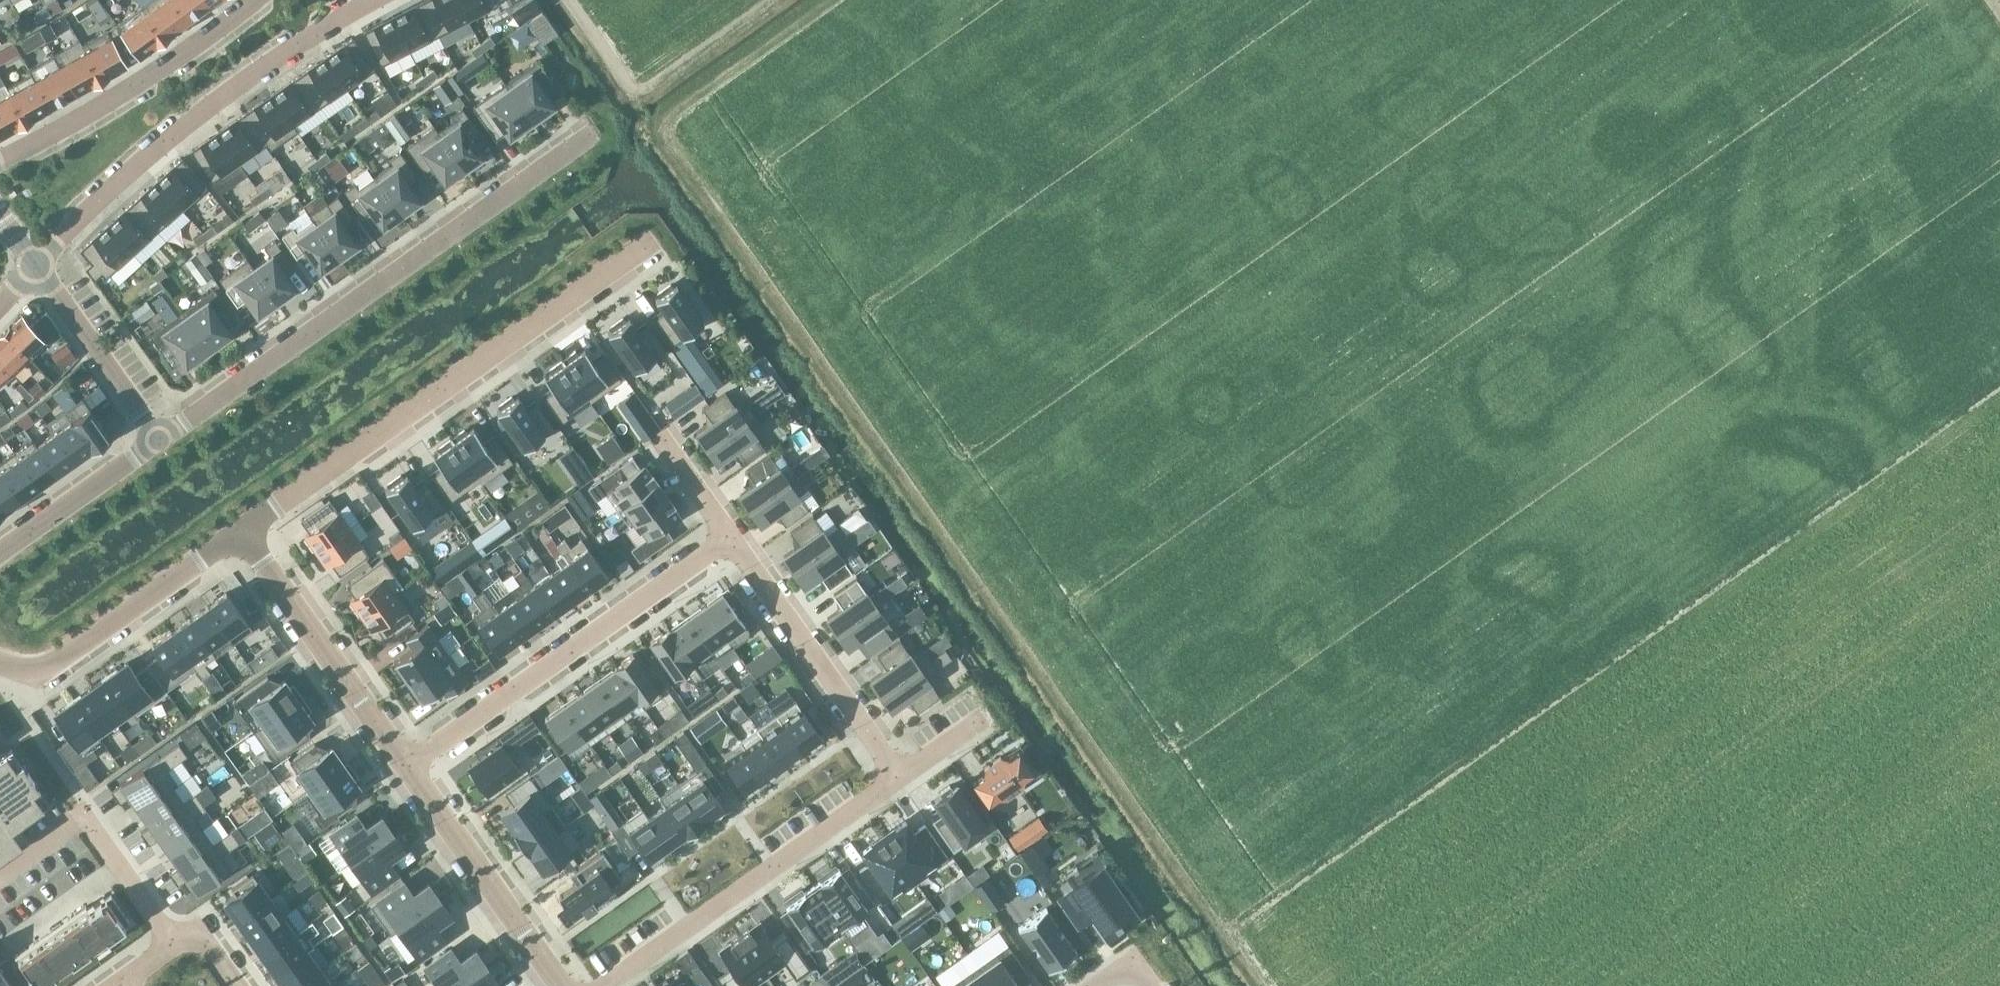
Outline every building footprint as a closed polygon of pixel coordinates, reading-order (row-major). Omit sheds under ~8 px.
[(46,5),(51,14),(62,8),(57,0),(49,0),(44,2),(46,5)] [(140,6),(164,39),(171,33),(170,32),(186,21),(171,0),(148,0),(140,6)] [(186,21),(210,4),(207,0),(171,0),(186,21)] [(421,1),(439,34),(468,19),(458,0),(422,0),(421,1)] [(468,19),(498,4),(496,0),(458,0),(468,19)] [(519,24),(527,19),(542,9),(535,0),(526,0),(518,6),(510,11),(519,24)] [(402,11),(403,13),(394,18),(410,49),(439,34),(421,1),(402,11)] [(35,11),(40,20),(51,14),(46,5),(35,11)] [(140,6),(116,23),(129,42),(139,55),(156,43),(157,44),(164,39),(140,6)] [(11,29),(15,35),(26,29),(19,17),(13,21),(11,29)] [(362,31),(380,65),(410,49),(394,18),(384,23),(383,21),(362,31)] [(522,23),(532,39),(538,35),(532,26),(527,20),(526,21),(522,23)] [(56,34),(50,22),(39,29),(45,40),(56,34)] [(126,64),(118,50),(129,42),(116,23),(107,30),(81,44),(79,39),(78,40),(101,79),(108,75),(108,74),(126,64)] [(27,35),(35,48),(46,41),(45,40),(39,29),(27,35)] [(490,36),(480,42),(485,49),(494,42),(490,36)] [(333,50),(335,52),(326,58),(347,87),(374,68),(353,37),(333,50)] [(75,92),(92,82),(93,84),(101,79),(78,40),(53,54),(75,92)] [(471,49),(475,55),(485,49),(480,42),(471,49)] [(14,43),(3,49),(8,59),(20,52),(14,43)] [(50,106),(75,92),(53,54),(28,68),(50,106)] [(318,64),(316,62),(298,75),(320,106),(347,87),(326,58),(318,64)] [(537,60),(505,83),(531,120),(537,116),(540,119),(553,109),(550,106),(553,104),(549,99),(560,92),(537,60)] [(25,122),(33,117),(32,116),(50,106),(28,68),(30,73),(6,86),(4,82),(3,82),(25,122)] [(433,69),(423,75),(428,81),(437,75),(433,69)] [(457,70),(446,77),(454,89),(458,93),(468,86),(464,80),(457,70)] [(280,88),(281,90),(273,96),(297,131),(300,134),(327,116),(320,106),(298,75),(280,88)] [(414,82),(418,88),(428,81),(423,75),(414,82)] [(448,93),(454,89),(446,77),(446,76),(434,85),(435,85),(439,92),(448,93)] [(17,125),(18,126),(25,122),(3,82),(0,77),(0,135),(17,125)] [(512,134),(514,137),(527,128),(525,124),(531,120),(505,83),(472,106),(495,138),(506,130),(509,136),(512,134)] [(262,100),(244,112),(270,149),(297,131),(273,96),(264,102),(262,100)] [(434,126),(434,127),(465,170),(477,161),(476,159),(481,155),(470,139),(479,132),(462,107),(451,115),(454,119),(438,131),(434,126)] [(376,109),(366,115),(371,122),(380,115),(376,109)] [(226,125),(227,127),(219,133),(239,162),(265,144),(269,150),(270,149),(244,112),(226,125)] [(395,113),(383,121),(396,138),(399,142),(410,135),(395,113)] [(357,122),(361,128),(371,122),(366,115),(357,122)] [(383,121),(352,143),(362,156),(380,143),(383,147),(396,138),(383,121)] [(465,170),(434,127),(406,147),(424,172),(433,165),(445,181),(450,177),(452,179),(465,170)] [(209,137),(190,150),(211,181),(239,162),(219,133),(210,139),(209,137)] [(392,163),(375,175),(402,214),(415,205),(414,203),(419,199),(408,183),(417,176),(399,151),(389,159),(392,163)] [(326,152),(316,158),(321,165),(330,158),(326,152)] [(321,165),(321,166),(326,172),(333,182),(338,178),(330,166),(339,160),(335,154),(330,158),(321,165)] [(181,158),(164,173),(165,175),(158,182),(182,208),(206,186),(181,158)] [(307,165),(311,171),(321,165),(316,158),(307,165)] [(310,172),(315,179),(319,177),(326,172),(321,166),(321,165),(311,171),(310,172)] [(274,176),(281,185),(290,179),(283,170),(274,176)] [(344,191),(361,216),(371,209),(382,225),(388,221),(389,223),(402,214),(375,175),(358,187),(355,183),(344,191)] [(150,189),(148,187),(132,202),(157,230),(182,208),(158,182),(150,189)] [(269,184),(259,191),(263,197),(273,191),(269,184)] [(10,197),(16,193),(11,186),(5,191),(8,194),(10,196),(10,197)] [(250,198),(254,204),(263,197),(259,191),(250,198)] [(309,215),(312,219),(340,258),(353,249),(351,247),(357,243),(345,227),(355,220),(337,195),(309,215)] [(117,219),(109,226),(133,252),(157,230),(132,202),(115,217),(117,219)] [(259,211),(251,217),(257,224),(264,218),(259,211)] [(274,211),(267,217),(275,229),(283,223),(274,211)] [(220,219),(224,225),(232,220),(228,214),(220,219)] [(340,258),(312,219),(295,231),(292,227),(281,235),(296,256),(306,249),(320,269),(325,265),(327,267),(340,258)] [(212,225),(202,231),(207,238),(216,231),(212,225)] [(105,278),(133,252),(109,226),(101,233),(100,231),(79,249),(91,262),(85,267),(94,280),(101,273),(105,278)] [(197,244),(207,238),(202,231),(193,238),(197,244)] [(270,256),(253,267),(253,268),(277,302),(290,293),(289,291),(294,287),(283,271),(292,264),(275,239),(264,247),(270,256)] [(185,260),(184,261),(199,283),(211,274),(196,253),(185,260)] [(253,267),(247,259),(219,279),(236,304),(246,297),(257,313),(263,309),(264,312),(277,302),(253,268),(253,267)] [(162,267),(152,274),(157,280),(166,273),(162,267)] [(154,292),(163,285),(159,279),(149,286),(154,292)] [(654,319),(672,344),(703,322),(702,320),(702,321),(692,307),(693,307),(689,301),(688,301),(677,285),(676,284),(672,287),(670,284),(657,293),(659,296),(655,299),(655,300),(656,300),(664,311),(654,319)] [(214,288),(182,311),(208,348),(214,344),(216,347),(229,338),(227,334),(230,333),(226,328),(237,320),(214,288)] [(142,301),(130,310),(139,322),(151,314),(142,301)] [(29,358),(59,329),(46,310),(30,324),(22,316),(9,327),(9,326),(4,331),(29,358)] [(182,311),(149,334),(172,366),(182,359),(186,364),(188,362),(191,365),(204,356),(202,353),(208,348),(182,311)] [(608,334),(608,333),(633,369),(634,371),(665,348),(647,323),(637,330),(629,319),(629,318),(629,317),(624,320),(622,317),(609,327),(611,330),(607,333),(608,334)] [(12,373),(29,358),(4,331),(0,335),(0,360),(12,373)] [(689,334),(671,347),(705,396),(724,384),(689,334)] [(67,345),(56,353),(65,366),(76,358),(67,345)] [(561,359),(591,401),(621,380),(603,354),(593,362),(584,348),(583,349),(583,350),(577,354),(575,351),(563,360),(562,359),(561,359)] [(591,401),(561,359),(561,360),(549,369),(551,372),(545,376),(544,377),(553,390),(543,397),(561,422),(591,401)] [(12,373),(0,360),(0,384),(11,374),(12,373)] [(34,379),(26,388),(33,396),(36,398),(45,390),(34,379)] [(28,401),(33,396),(26,388),(20,382),(15,386),(28,401)] [(664,404),(674,418),(699,401),(704,397),(694,383),(664,404)] [(82,397),(89,407),(105,396),(98,386),(82,397)] [(696,432),(706,447),(753,413),(747,404),(738,411),(725,392),(702,408),(711,421),(696,432)] [(747,404),(753,413),(766,404),(767,404),(761,395),(747,404)] [(517,396),(513,399),(511,396),(498,405),(500,408),(496,411),(497,412),(522,448),(523,449),(554,427),(536,402),(526,409),(518,397),(517,396)] [(89,407),(82,397),(64,410),(92,450),(110,437),(89,407)] [(52,409),(45,399),(35,407),(42,416),(52,409)] [(753,413),(759,422),(772,413),(766,404),(753,413)] [(627,417),(644,440),(648,437),(659,429),(643,406),(627,417)] [(63,411),(70,420),(53,432),(73,461),(90,449),(91,450),(92,450),(64,410),(63,411)] [(29,412),(27,413),(26,414),(18,420),(24,428),(35,421),(29,412)] [(732,450),(741,463),(764,447),(750,428),(759,422),(753,413),(706,447),(717,461),(732,450)] [(4,439),(13,432),(9,426),(0,432),(0,433),(4,439)] [(450,437),(482,483),(512,461),(495,437),(485,444),(473,427),(472,427),(472,428),(466,432),(464,429),(451,438),(451,437),(450,437)] [(73,461),(53,432),(36,444),(32,438),(31,439),(56,474),(73,461)] [(482,483),(450,437),(450,438),(450,439),(438,448),(440,451),(434,455),(434,454),(432,455),(442,468),(432,476),(450,501),(479,480),(482,483)] [(56,474),(31,439),(13,451),(38,486),(56,474)] [(601,453),(608,463),(624,451),(617,442),(601,453)] [(13,451),(0,461),(0,470),(20,499),(38,486),(13,451)] [(739,494),(750,508),(797,475),(791,466),(782,473),(768,454),(746,470),(755,483),(739,494)] [(792,466),(791,466),(797,475),(802,472),(807,468),(810,466),(807,462),(799,461),(792,466)] [(605,492),(617,509),(656,481),(656,480),(654,481),(643,464),(628,474),(620,463),(587,487),(596,499),(605,492)] [(571,474),(579,485),(593,475),(585,464),(571,474)] [(797,476),(803,484),(813,477),(807,468),(802,472),(797,475),(797,476)] [(0,470),(0,507),(3,512),(4,512),(4,511),(20,499),(0,470)] [(389,486),(385,489),(386,491),(386,490),(411,526),(412,528),(443,505),(425,480),(415,487),(406,474),(402,477),(400,474),(387,483),(389,486)] [(760,523),(776,512),(785,525),(807,509),(794,490),(803,484),(797,475),(750,508),(760,523)] [(656,481),(617,509),(628,525),(634,521),(668,497),(656,481)] [(596,512),(580,489),(567,498),(583,521),(596,512)] [(372,510),(381,504),(372,491),(363,498),(372,510)] [(639,560),(672,537),(664,526),(679,515),(667,499),(668,498),(668,497),(634,521),(635,522),(636,521),(647,536),(630,548),(639,560)] [(315,550),(349,527),(329,499),(300,519),(309,532),(304,535),(315,550)] [(565,506),(542,523),(549,533),(572,517),(565,506)] [(838,522),(846,533),(855,527),(866,519),(858,508),(838,522)] [(515,510),(506,517),(515,530),(525,523),(515,510)] [(798,544),(783,555),(793,570),(845,534),(838,525),(825,535),(812,516),(789,532),(798,544)] [(472,539),(472,540),(483,555),(483,554),(502,540),(491,525),(472,539)] [(315,550),(326,566),(330,563),(339,575),(368,554),(349,527),(315,550)] [(845,534),(851,543),(852,544),(862,537),(860,534),(855,527),(846,533),(845,534)] [(601,544),(608,540),(601,530),(594,535),(601,544)] [(389,539),(393,544),(402,537),(398,532),(389,539)] [(828,587),(851,571),(838,552),(851,543),(845,534),(793,570),(804,585),(819,574),(828,587)] [(393,544),(400,554),(410,547),(403,537),(402,537),(393,544)] [(607,575),(581,538),(570,546),(564,538),(557,544),(588,588),(607,575)] [(440,561),(451,577),(456,573),(466,566),(476,559),(483,555),(472,540),(472,539),(440,561)] [(516,539),(506,546),(514,557),(524,550),(516,539)] [(588,588),(557,544),(556,544),(562,552),(555,557),(560,565),(550,572),(570,601),(588,588)] [(501,558),(497,551),(495,553),(487,559),(491,565),(501,558)] [(361,615),(402,585),(383,558),(345,584),(354,596),(350,599),(361,615)] [(626,558),(615,565),(623,576),(634,569),(626,558)] [(466,566),(473,576),(482,569),(476,559),(466,566)] [(466,566),(456,573),(464,585),(472,596),(481,589),(482,589),(466,566)] [(552,614),(532,585),(521,569),(513,575),(518,582),(508,589),(514,597),(534,626),(552,614)] [(570,601),(550,572),(532,585),(552,614),(570,601)] [(842,606),(826,617),(837,632),(875,605),(884,599),(878,589),(869,596),(856,577),(833,593),(842,606)] [(878,589),(884,599),(892,593),(885,584),(878,589)] [(372,630),(376,627),(384,640),(414,619),(395,592),(403,586),(402,585),(361,615),(372,630)] [(498,652),(516,639),(481,589),(472,596),(481,609),(472,615),(498,652)] [(508,589),(490,602),(516,639),(534,626),(514,597),(508,589)] [(748,629),(735,610),(744,604),(733,589),(724,595),(722,592),(703,605),(731,644),(733,646),(748,635),(748,629)] [(226,592),(207,605),(233,642),(252,629),(226,592)] [(433,600),(439,608),(449,601),(443,593),(433,600)] [(456,612),(449,601),(439,608),(433,612),(441,623),(456,612)] [(207,605),(188,618),(215,655),(233,642),(207,605)] [(731,644),(703,605),(686,617),(713,656),(731,644)] [(863,636),(872,649),(895,633),(875,605),(837,632),(847,647),(863,636)] [(261,629),(269,623),(264,615),(262,612),(253,619),(261,629)] [(669,629),(668,628),(667,628),(701,676),(719,663),(713,656),(686,617),(669,629)] [(901,632),(912,625),(907,617),(896,625),(901,632)] [(170,631),(202,676),(202,677),(217,698),(226,691),(211,670),(210,671),(204,663),(215,655),(188,618),(170,631)] [(407,680),(446,653),(427,625),(428,624),(427,623),(405,639),(412,648),(393,661),(407,680)] [(650,641),(657,650),(650,655),(659,667),(665,663),(678,680),(688,673),(693,681),(701,676),(667,628),(650,641)] [(170,631),(151,644),(159,655),(147,663),(166,690),(196,669),(202,677),(202,676),(170,631)] [(885,668),(870,679),(880,694),(945,649),(944,648),(931,657),(925,649),(912,658),(899,639),(876,655),(885,668)] [(925,648),(926,649),(931,657),(941,650),(935,641),(925,648)] [(745,661),(755,674),(781,655),(772,642),(745,661)] [(270,646),(247,662),(254,672),(277,656),(270,646)] [(891,709),(906,698),(916,712),(939,696),(925,675),(951,657),(945,649),(880,694),(891,709)] [(443,685),(448,693),(445,695),(446,696),(468,681),(467,680),(466,681),(446,653),(407,680),(421,700),(443,685)] [(632,653),(615,665),(644,708),(662,695),(632,653)] [(472,669),(479,680),(496,668),(489,658),(472,669)] [(135,672),(127,661),(109,674),(137,713),(167,692),(166,690),(147,663),(135,672)] [(633,713),(627,705),(637,698),(644,708),(615,665),(614,666),(615,667),(598,679),(625,718),(633,713)] [(740,677),(744,684),(750,680),(755,677),(750,670),(740,677)] [(137,713),(109,674),(91,687),(114,720),(131,707),(136,714),(137,713)] [(241,712),(245,709),(258,726),(253,729),(253,730),(257,727),(298,699),(301,696),(293,684),(289,687),(284,679),(274,686),(267,676),(232,701),(241,712)] [(619,711),(625,719),(625,718),(598,679),(580,692),(602,723),(619,711)] [(744,684),(738,688),(748,702),(760,693),(750,680),(744,684)] [(722,685),(712,693),(717,699),(727,692),(722,685)] [(114,720),(91,687),(72,700),(100,739),(101,739),(96,732),(114,720)] [(709,687),(702,693),(710,704),(717,699),(712,693),(709,687)] [(602,723),(580,692),(563,704),(590,743),(591,743),(585,735),(602,723)] [(274,759),(309,735),(302,725),(312,718),(306,710),(309,708),(301,696),(298,699),(257,727),(253,730),(274,759)] [(726,711),(730,708),(738,703),(733,696),(721,704),(726,711)] [(54,713),(71,737),(56,747),(73,771),(97,753),(91,745),(100,739),(72,700),(54,713)] [(795,700),(775,714),(802,751),(821,738),(795,700)] [(590,743),(563,704),(544,717),(551,727),(549,729),(556,740),(559,738),(572,756),(590,743)] [(201,717),(210,730),(221,722),(212,709),(201,717)] [(529,714),(513,725),(522,738),(538,727),(529,714)] [(783,764),(802,751),(775,714),(757,727),(783,764)] [(824,730),(830,726),(821,714),(815,718),(824,730)] [(673,730),(665,719),(657,725),(665,736),(673,730)] [(690,728),(699,741),(708,734),(699,721),(690,728)] [(179,733),(189,747),(205,735),(196,722),(179,733)] [(648,733),(655,743),(664,736),(657,727),(648,733)] [(765,777),(783,764),(757,727),(756,727),(762,735),(744,747),(765,777)] [(149,731),(131,744),(138,754),(156,741),(149,731)] [(683,731),(673,738),(678,746),(689,739),(683,731)] [(486,754),(468,766),(487,794),(520,771),(505,750),(496,737),(475,752),(476,753),(482,749),(486,754)] [(119,802),(129,796),(138,810),(173,786),(177,783),(167,769),(187,755),(178,743),(110,790),(119,802)] [(289,760),(309,789),(305,793),(348,763),(348,762),(344,765),(331,746),(321,753),(314,743),(289,760)] [(113,757),(120,766),(138,754),(131,744),(113,757)] [(746,790),(765,777),(744,747),(725,761),(746,790)] [(634,748),(624,755),(629,761),(639,754),(634,748)] [(44,805),(33,790),(39,786),(22,761),(16,765),(5,750),(0,754),(0,857),(28,838),(18,823),(44,805)] [(972,782),(987,804),(1002,793),(1005,798),(1021,786),(1018,782),(1033,771),(1018,750),(1003,760),(1000,756),(984,767),(987,772),(972,782)] [(655,751),(643,759),(649,767),(661,759),(655,751)] [(558,754),(548,761),(556,773),(557,772),(559,770),(561,769),(565,766),(566,766),(558,754)] [(262,758),(251,765),(259,776),(269,768),(262,758)] [(607,767),(611,774),(621,767),(617,760),(607,767)] [(321,826),(356,802),(349,792),(359,785),(353,777),(356,775),(348,763),(305,793),(318,811),(313,815),(321,826)] [(723,806),(714,794),(723,787),(706,763),(678,783),(705,821),(706,820),(705,819),(723,806)] [(512,832),(513,832),(551,805),(529,774),(505,791),(512,802),(500,811),(513,831),(512,832)] [(586,792),(596,785),(596,784),(589,775),(588,774),(578,781),(586,792)] [(149,825),(163,816),(167,821),(175,815),(179,820),(202,804),(215,795),(207,783),(183,800),(173,786),(138,810),(149,825)] [(705,821),(678,783),(660,795),(665,804),(687,834),(705,821)] [(953,850),(986,827),(956,784),(952,787),(949,784),(938,792),(941,795),(934,800),(946,817),(935,824),(953,850)] [(569,792),(575,799),(584,793),(579,785),(574,789),(573,790),(569,792)] [(595,807),(595,808),(608,799),(601,789),(600,789),(588,798),(595,807)] [(140,832),(148,844),(158,837),(168,851),(202,827),(195,817),(206,808),(203,804),(202,804),(179,820),(175,815),(167,821),(163,816),(149,825),(140,832)] [(685,833),(686,834),(687,834),(665,804),(648,816),(642,808),(641,808),(667,846),(685,833)] [(551,805),(513,832),(527,852),(565,825),(551,805)] [(272,818),(264,806),(255,812),(264,824),(272,818)] [(639,846),(648,859),(667,846),(641,808),(611,830),(628,854),(639,846)] [(381,817),(366,828),(356,814),(331,832),(351,861),(392,832),(381,817)] [(935,866),(948,857),(924,824),(913,832),(905,820),(883,835),(913,877),(924,869),(922,867),(931,860),(935,866)] [(270,821),(259,830),(270,845),(282,837),(270,821)] [(528,852),(542,871),(579,845),(565,825),(527,852),(527,853),(528,852)] [(1017,849),(1033,838),(1024,826),(1008,837),(1017,849)] [(168,872),(177,884),(186,877),(200,867),(196,862),(204,856),(201,851),(213,843),(213,842),(202,827),(168,851),(178,866),(168,872)] [(197,893),(232,869),(221,854),(239,842),(230,830),(213,842),(213,843),(201,851),(204,856),(196,862),(200,867),(186,877),(197,893)] [(299,831),(287,840),(289,842),(294,850),(306,842),(299,831)] [(387,858),(402,847),(392,832),(351,861),(371,889),(396,871),(387,858)] [(882,903),(895,894),(891,888),(900,882),(902,885),(913,877),(883,835),(862,850),(870,861),(859,869),(882,903)] [(1052,849),(1042,836),(1020,852),(1045,887),(1051,883),(1042,871),(1049,866),(1042,856),(1052,849)] [(295,851),(303,861),(316,852),(308,842),(295,851)] [(574,917),(596,902),(594,900),(612,887),(611,887),(622,879),(602,850),(573,870),(575,872),(571,875),(577,882),(559,895),(574,917)] [(577,862),(569,852),(561,858),(568,869),(577,862)] [(285,866),(295,879),(303,873),(308,869),(302,862),(298,856),(285,866)] [(872,902),(850,871),(844,875),(838,867),(837,868),(834,865),(818,876),(821,880),(812,886),(839,925),(872,902)] [(1074,917),(1087,908),(1106,934),(1115,927),(1116,928),(1122,923),(1121,923),(1134,914),(1102,869),(1061,898),(1074,917)] [(225,901),(238,919),(269,897),(252,873),(231,888),(235,894),(225,901)] [(298,890),(309,882),(303,873),(295,879),(291,881),(298,890)] [(965,874),(953,882),(961,893),(973,885),(972,885),(965,875),(965,874)] [(973,886),(990,909),(1003,900),(987,877),(973,886)] [(413,895),(403,881),(378,899),(370,904),(390,933),(398,927),(439,899),(428,884),(413,895)] [(805,949),(839,925),(812,886),(803,892),(800,889),(784,900),(786,904),(785,905),(791,913),(783,918),(805,949)] [(318,890),(309,896),(314,904),(323,897),(318,890)] [(130,921),(110,894),(88,910),(85,905),(14,955),(36,985),(38,985),(130,921)] [(345,895),(335,902),(344,915),(354,908),(345,895)] [(281,915),(285,912),(285,911),(281,914),(269,897),(238,919),(250,937),(281,915)] [(443,938),(434,924),(449,914),(439,899),(398,927),(390,933),(398,928),(418,956),(443,938)] [(1047,969),(1059,961),(1061,965),(1074,956),(1071,952),(1076,949),(1075,948),(1074,949),(1062,932),(1060,933),(1055,928),(1057,926),(1045,909),(1046,908),(1046,907),(1017,927),(1018,928),(1019,927),(1031,944),(1033,943),(1037,948),(1035,949),(1048,968),(1047,968),(1047,969)] [(336,929),(339,927),(343,924),(333,911),(323,918),(333,931),(336,929)] [(263,954),(298,930),(285,912),(281,915),(250,937),(263,954)] [(275,972),(306,950),(313,945),(307,937),(317,930),(310,921),(298,930),(263,954),(275,972)] [(901,936),(910,950),(930,936),(921,922),(901,936)] [(759,923),(749,930),(748,929),(738,936),(765,974),(784,961),(796,978),(810,968),(786,933),(773,943),(759,923)] [(339,927),(336,929),(346,942),(352,938),(343,924),(339,927)] [(642,938),(636,929),(630,933),(636,942),(642,938)] [(361,938),(361,939),(368,949),(377,943),(369,932),(361,938)] [(765,974),(738,936),(729,942),(730,943),(720,951),(734,970),(721,979),(726,985),(749,985),(765,974)] [(368,960),(355,942),(345,949),(358,967),(368,960)] [(1028,974),(1007,944),(976,966),(990,985),(1023,985),(1028,974)] [(439,985),(457,985),(486,965),(475,950),(460,961),(450,948),(425,966),(439,985)] [(335,956),(319,967),(306,950),(275,972),(285,985),(293,985),(335,956)] [(338,981),(332,972),(341,965),(335,956),(293,985),(331,985),(338,981)] [(1,971),(12,963),(8,957),(0,962),(0,970),(1,971)] [(840,959),(828,968),(837,980),(844,975),(849,972),(840,959)] [(366,979),(376,972),(368,960),(358,967),(366,979)] [(399,962),(384,972),(391,981),(405,971),(399,962)] [(1,971),(5,977),(16,968),(12,963),(1,971)] [(833,985),(860,985),(872,978),(862,964),(832,985),(833,985)] [(496,980),(486,965),(457,985),(488,985),(496,980)] [(976,966),(947,985),(990,985),(976,966)] [(700,982),(707,978),(700,968),(690,975),(697,984),(700,982)] [(1,971),(0,971),(0,985),(11,985),(5,977),(1,971)] [(707,978),(700,982),(703,985),(713,985),(707,978)]
